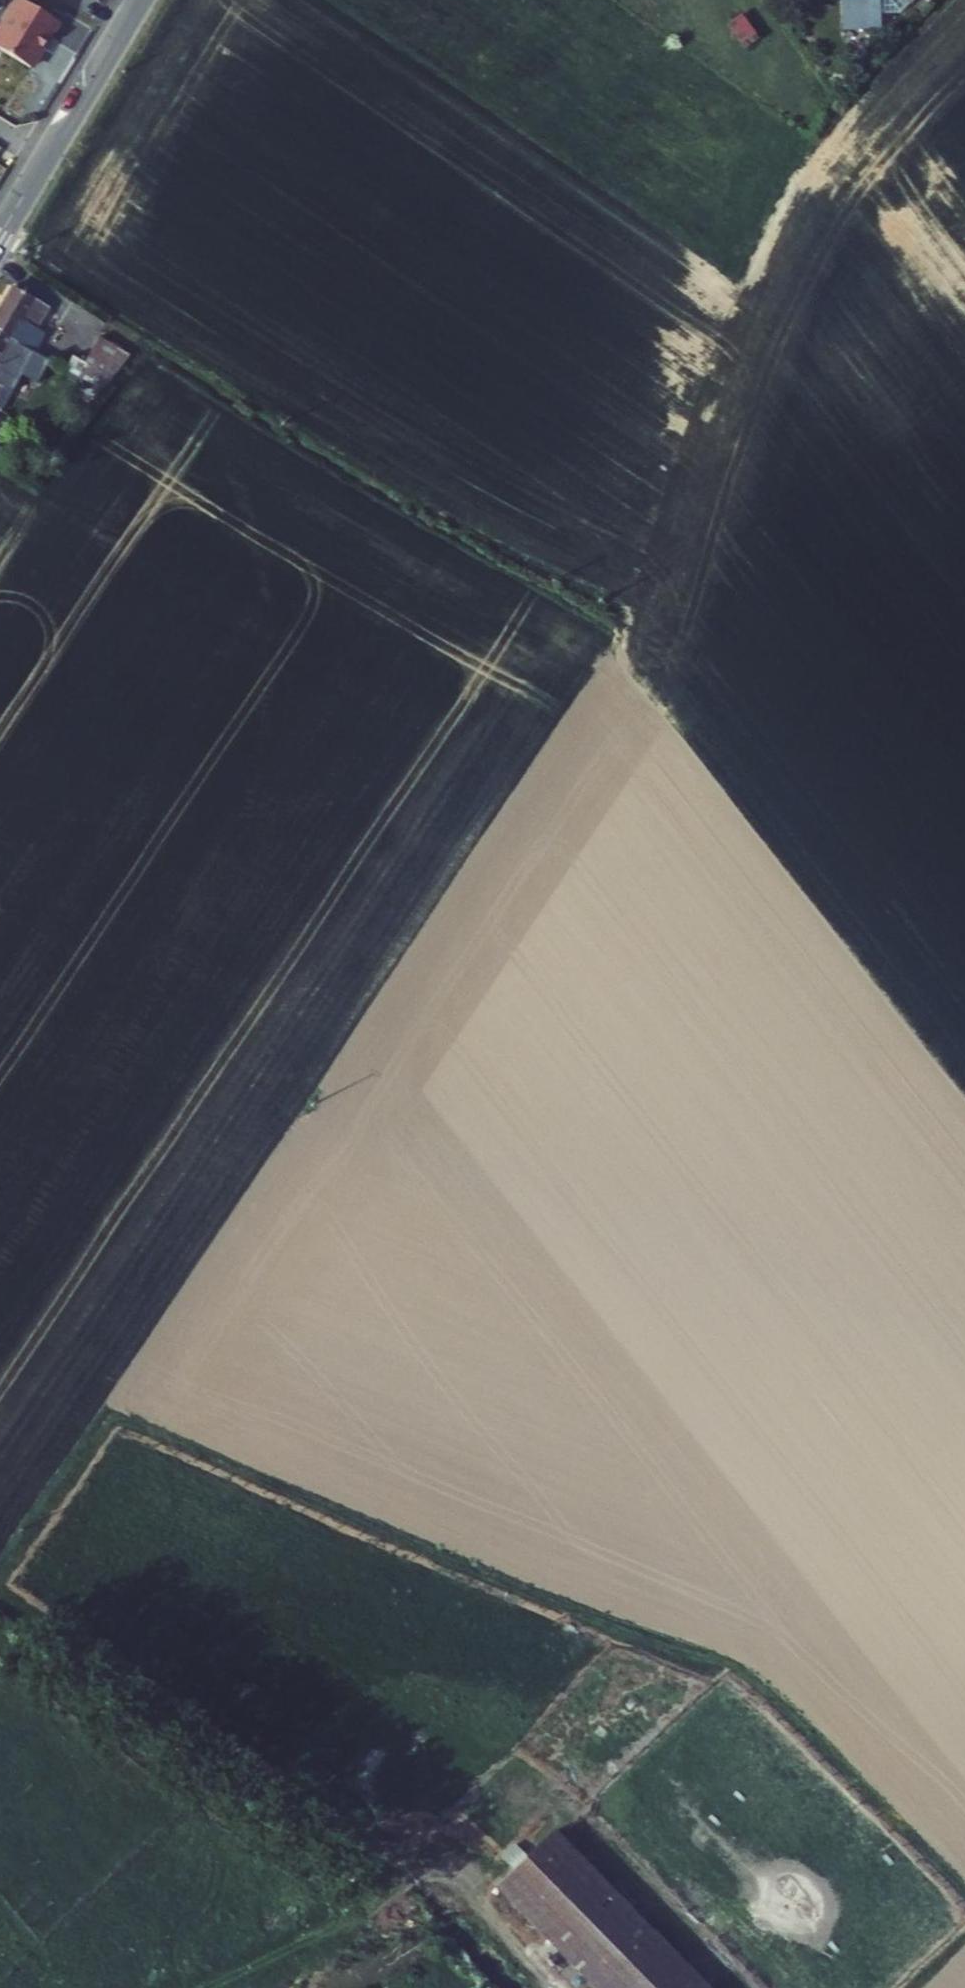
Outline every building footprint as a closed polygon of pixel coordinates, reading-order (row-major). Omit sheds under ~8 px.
[(109,9),(114,0),(96,0),(109,9)] [(846,26),(881,27),(881,0),(847,0),(846,26)] [(921,0),(896,0),(911,12),(921,0)] [(50,42),(52,44),(61,29),(21,5),(0,39),(0,55),(31,74),(50,42)] [(50,309),(12,287),(11,288),(0,306),(0,331),(34,351),(43,334),(37,331),(50,309)] [(34,351),(0,331),(0,410),(1,411),(34,351)] [(102,391),(130,355),(100,337),(77,376),(102,391)] [(553,1832),(498,1886),(598,1987),(706,1987),(553,1832)]
